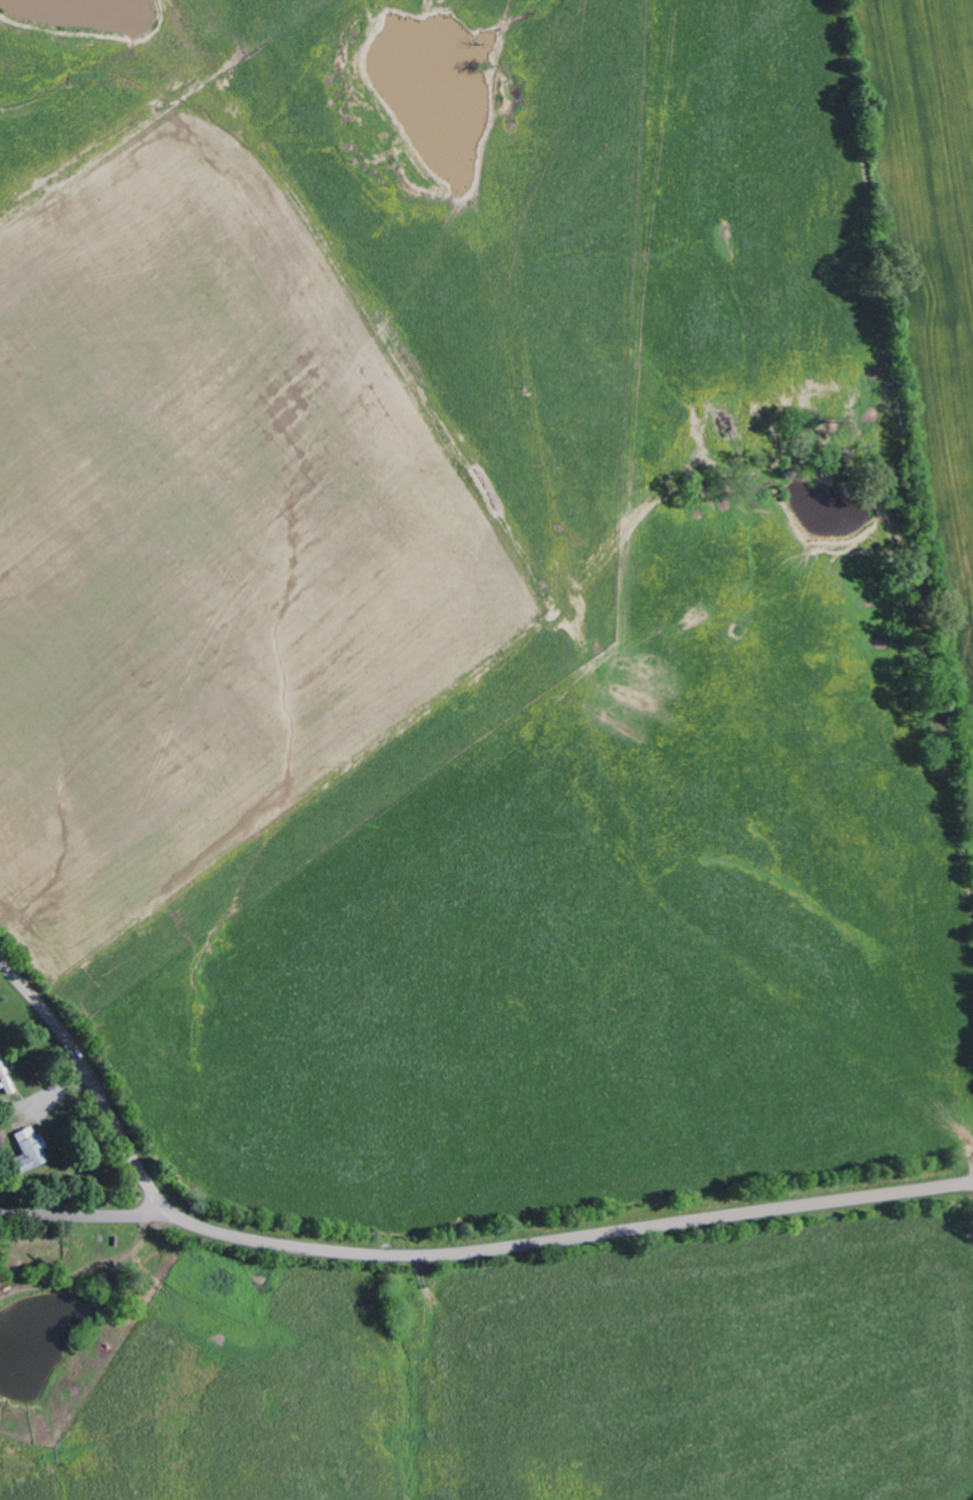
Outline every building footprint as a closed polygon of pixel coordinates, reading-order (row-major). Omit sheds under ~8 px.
[(19,1155),(11,1158),(15,1172),(45,1162),(35,1134),(31,1136),(28,1128),(11,1133),(19,1155)]
